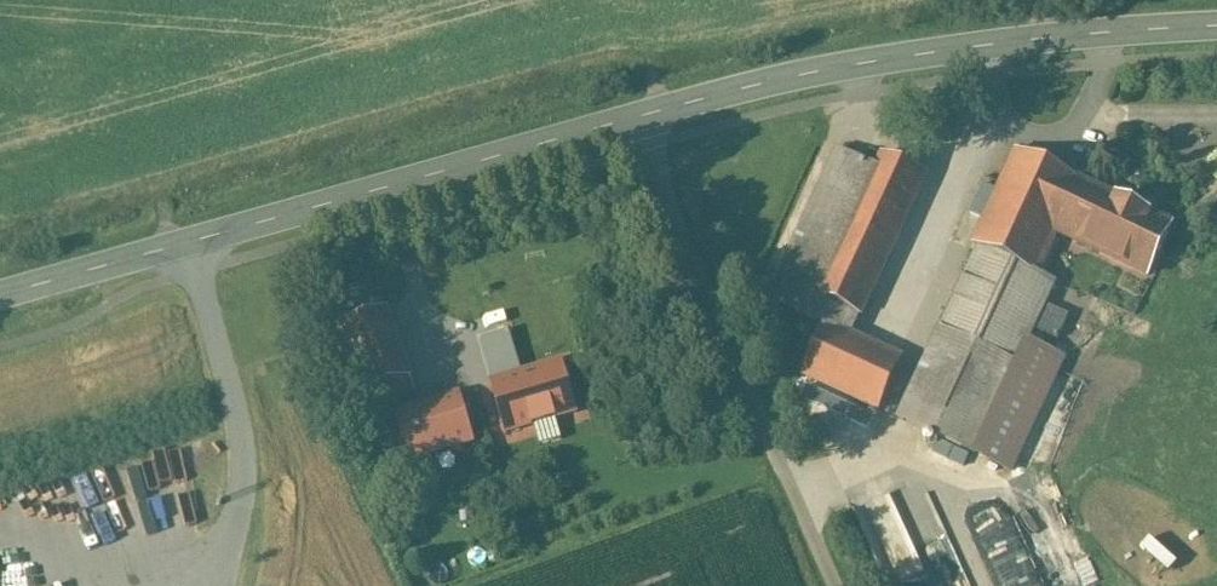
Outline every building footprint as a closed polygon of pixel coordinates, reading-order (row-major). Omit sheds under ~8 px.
[(838,149),(769,300),(824,325),(834,303),(816,295),(875,166),(838,149)] [(1016,151),(973,244),(978,246),(1044,275),(1058,242),(1053,240),(1057,230),(1080,179),(1016,151)] [(875,166),(816,295),(834,303),(824,325),(802,374),(879,410),(902,359),(849,334),(858,315),(861,316),(925,173),(881,153),(875,166)] [(1172,221),(1080,179),(1057,230),(1150,272),(1172,221)] [(978,246),(898,418),(975,453),(1029,340),(1035,327),(1059,338),(1070,313),(1046,303),(1056,280),(1044,275),(978,246)] [(541,292),(453,318),(470,373),(558,347),(541,292)] [(384,308),(336,324),(359,392),(374,387),(379,401),(413,389),(384,308)] [(1029,340),(975,453),(1012,470),(1066,356),(1029,340)] [(527,383),(477,397),(485,425),(535,410),(527,383)] [(459,394),(395,413),(408,458),(473,440),(459,394)] [(547,477),(550,491),(572,487),(569,473),(547,477)]
